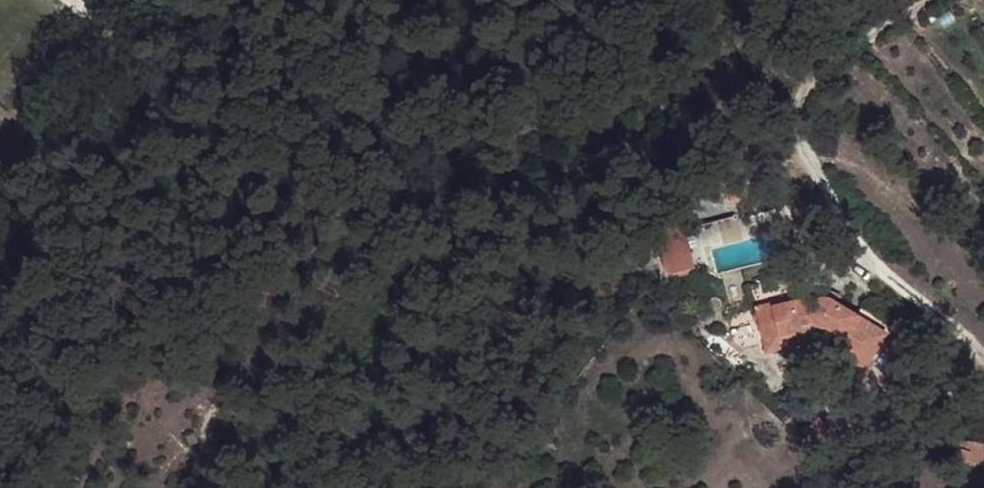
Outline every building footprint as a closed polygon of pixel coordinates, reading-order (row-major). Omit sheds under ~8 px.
[(660,231),(669,274),(695,269),(687,228),(699,226),(679,210),(660,231)] [(780,319),(765,321),(772,352),(790,347),(787,339),(824,329),(835,327),(848,335),(842,345),(872,362),(890,327),(840,299),(829,298),(817,300),(817,294),(777,304),(780,319)] [(777,304),(762,309),(765,321),(780,319),(777,304)] [(824,329),(787,339),(790,347),(828,339),(824,329)] [(958,449),(972,451),(969,463),(981,466),(983,451),(983,436),(962,431),(958,449)] [(958,449),(955,463),(968,465),(969,463),(972,451),(958,449)]
